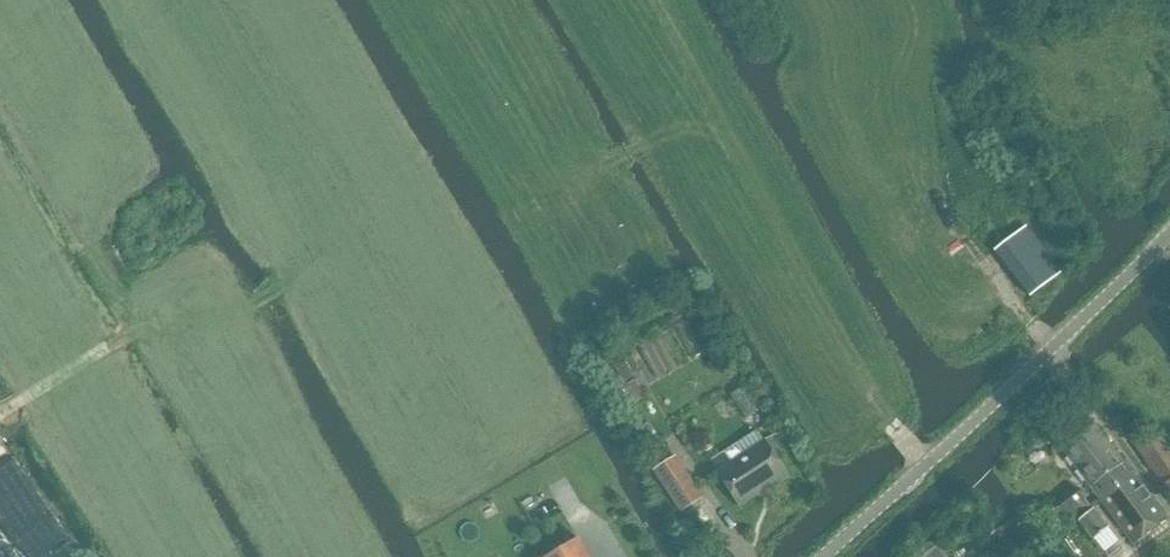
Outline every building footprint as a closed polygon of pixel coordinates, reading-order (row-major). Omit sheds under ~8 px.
[(1100,503),(1132,477),(1093,427),(1060,453),(1100,503)] [(780,447),(773,437),(764,443),(771,453),(780,447)] [(1138,451),(1169,495),(1169,455),(1157,437),(1138,451)] [(768,489),(786,477),(764,442),(717,472),(739,505),(767,487),(768,489)] [(680,511),(701,498),(674,457),(654,470),(680,511)] [(1132,477),(1100,503),(1134,547),(1167,521),(1132,477)] [(1069,525),(1090,508),(1076,491),(1055,509),(1069,525)] [(1086,544),(1106,529),(1093,510),(1078,521),(1087,533),(1081,537),(1086,544)] [(579,539),(549,556),(589,556),(579,539)]
